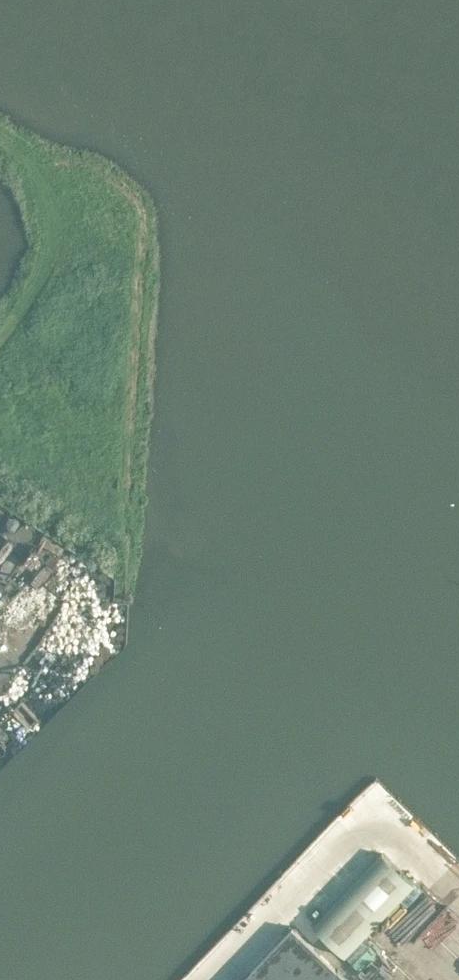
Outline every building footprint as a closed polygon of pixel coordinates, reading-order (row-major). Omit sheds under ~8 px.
[(412,880),(380,849),(311,921),(343,952),(412,880)] [(237,979),(350,979),(291,923),(237,979)]
